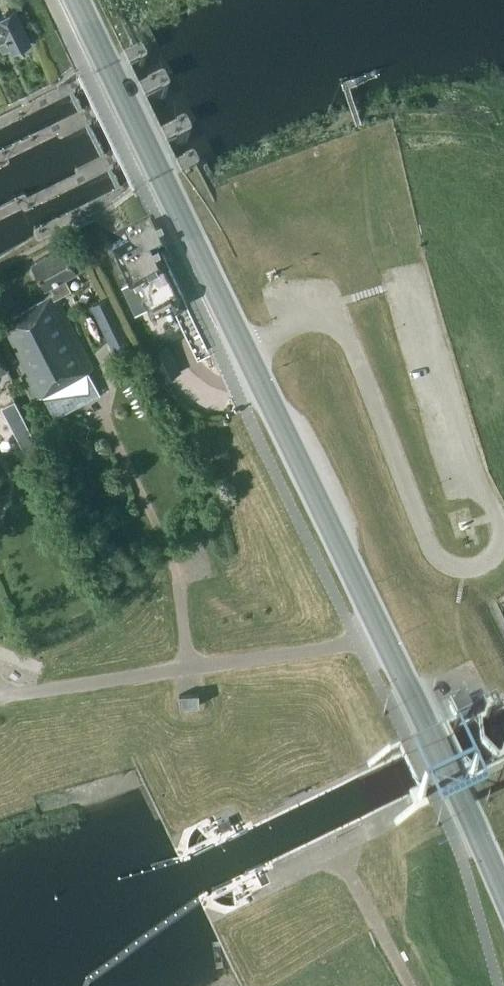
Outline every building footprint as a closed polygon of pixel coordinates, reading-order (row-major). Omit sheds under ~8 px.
[(4,49),(11,46),(13,49),(31,40),(15,8),(0,16),(0,42),(4,49)] [(151,224),(114,241),(112,242),(131,282),(122,286),(135,314),(148,308),(152,316),(187,300),(169,263),(170,263),(151,224)] [(95,362),(59,297),(72,290),(65,277),(76,270),(63,246),(33,262),(46,287),(50,285),(54,292),(2,321),(29,370),(25,372),(37,394),(39,393),(50,387),(63,410),(99,391),(86,367),(95,362)] [(109,343),(127,334),(109,296),(90,305),(109,343)] [(180,310),(203,357),(214,352),(191,305),(180,310)] [(183,370),(170,342),(149,352),(163,380),(183,370)] [(22,441),(33,435),(15,400),(3,405),(22,441)] [(179,694),(180,706),(200,705),(199,693),(179,694)] [(464,707),(452,713),(458,726),(470,719),(464,707)] [(218,822),(221,830),(233,825),(229,817),(218,822)]
